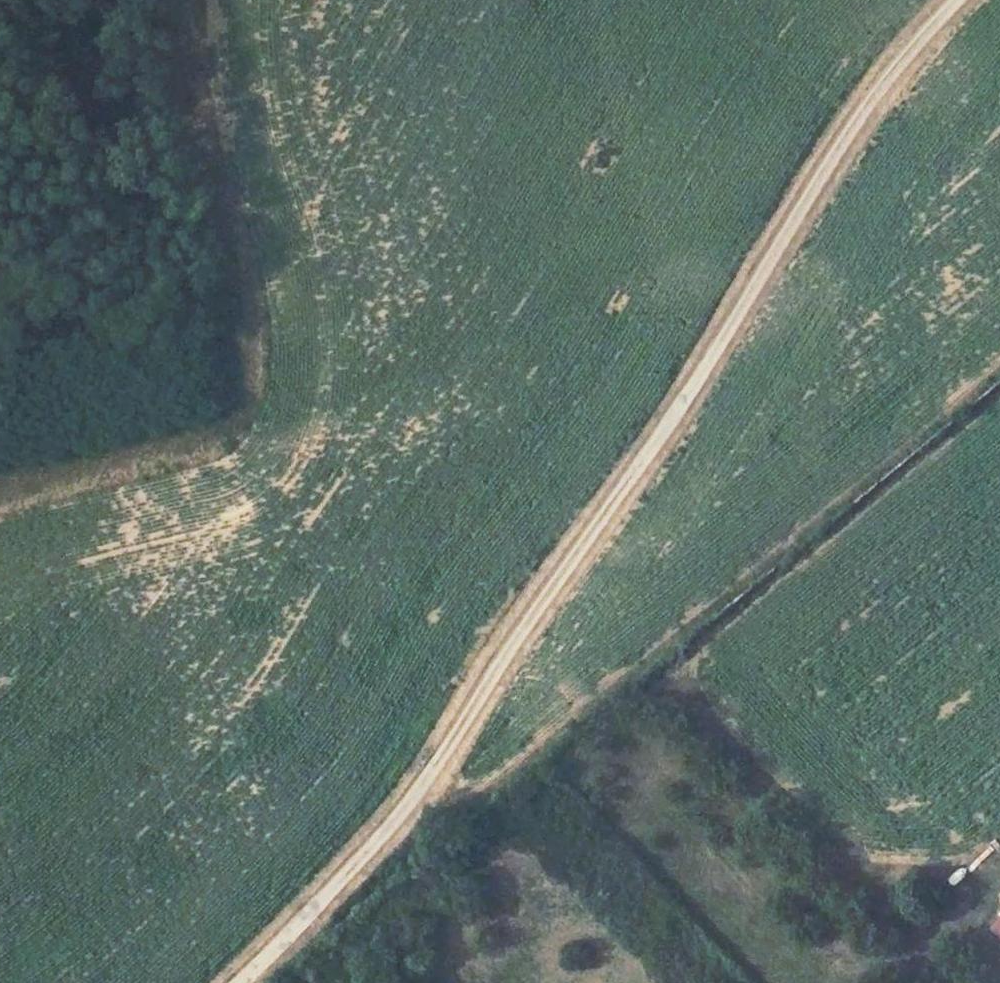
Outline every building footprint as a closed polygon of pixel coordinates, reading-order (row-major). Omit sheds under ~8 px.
[(990,927),(999,938),(999,916),(990,927)]
